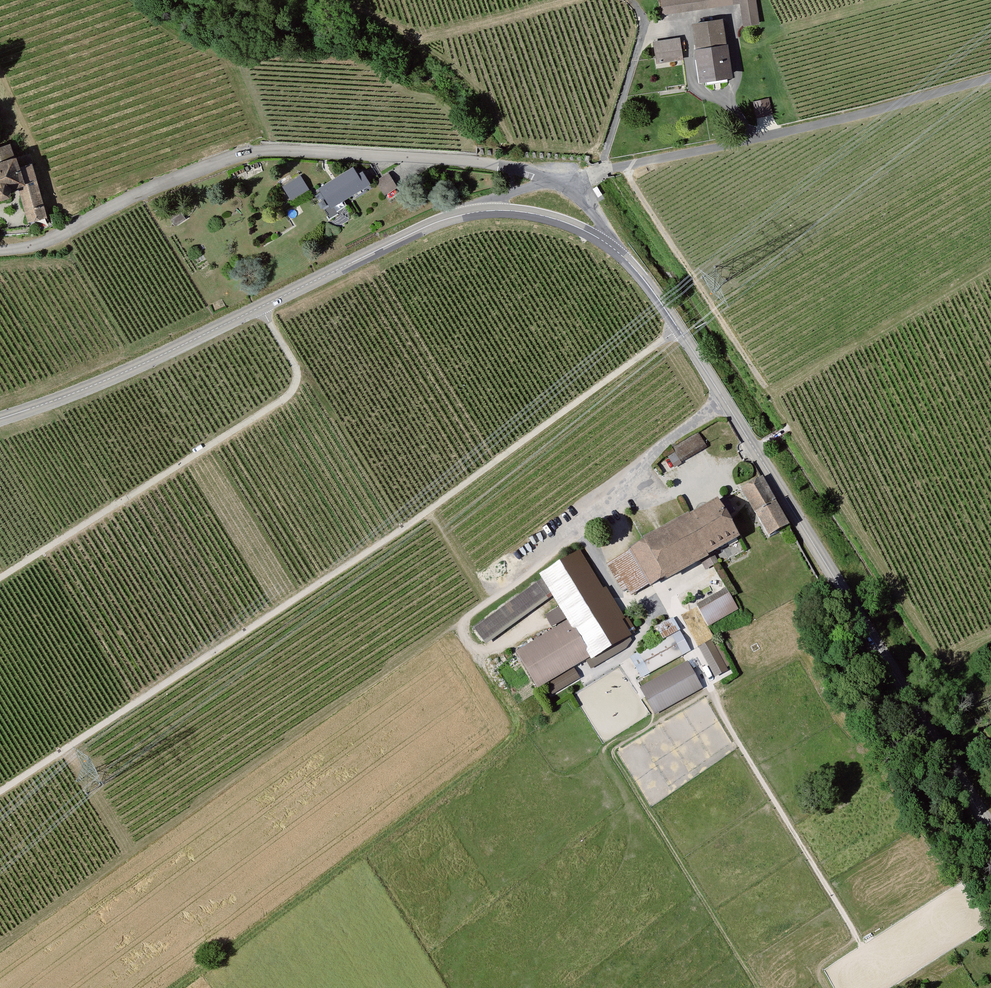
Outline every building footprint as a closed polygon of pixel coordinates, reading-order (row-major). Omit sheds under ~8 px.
[(661,16),(739,3),(742,26),(760,23),(756,0),(658,0),(661,16)] [(722,17),(692,22),(700,81),(731,76),(722,17)] [(678,36),(650,41),(654,64),(682,59),(678,36)] [(767,97),(750,101),(753,118),(771,114),(767,97)] [(3,197),(11,193),(10,186),(15,185),(26,224),(47,218),(27,153),(15,157),(10,138),(0,141),(0,195),(3,197)] [(352,165),(316,187),(330,209),(371,183),(363,172),(358,174),(352,165)] [(387,172),(374,180),(384,197),(397,189),(387,172)] [(302,174),(282,186),(290,200),(310,188),(302,174)] [(674,466),(708,446),(699,432),(673,447),(675,451),(668,456),(674,466)] [(762,477),(741,489),(768,537),(789,526),(762,477)] [(631,552),(608,564),(627,599),(649,587),(651,591),(740,542),(717,501),(630,549),(631,552)] [(581,549),(538,574),(565,622),(587,658),(591,662),(634,637),(581,549)] [(537,582),(470,628),(483,646),(550,600),(537,582)] [(725,590),(698,606),(709,626),(736,610),(725,590)] [(664,639),(630,656),(641,677),(691,651),(674,619),(657,627),(664,639)] [(587,658),(565,622),(514,652),(535,688),(587,658)] [(712,640),(699,647),(716,679),(729,672),(712,640)] [(687,663),(643,687),(658,714),(702,689),(687,663)]
